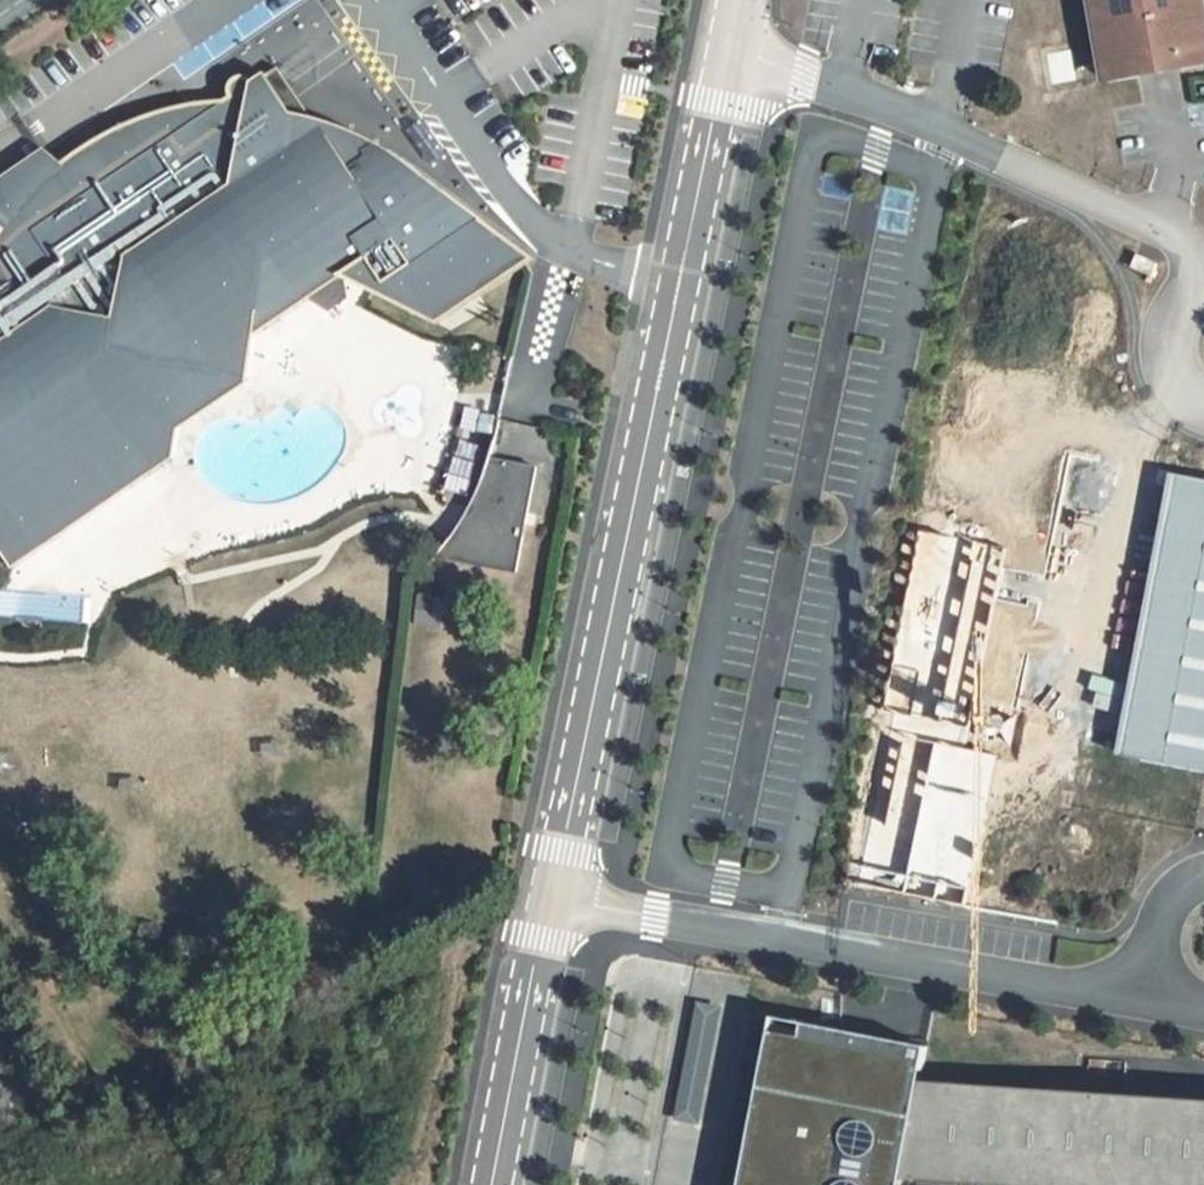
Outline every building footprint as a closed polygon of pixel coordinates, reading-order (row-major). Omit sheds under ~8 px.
[(1120,71),(1151,66),(1149,48),(1191,41),(1194,59),(1203,58),(1203,0),(1109,0),(1120,71)] [(1149,48),(1151,66),(1194,59),(1191,41),(1149,48)] [(0,564),(148,473),(184,418),(213,400),(266,320),(343,273),(423,325),(514,269),(526,250),(293,98),(272,63),(222,95),(250,52),(65,166),(39,149),(0,173),(0,564)] [(1147,244),(1142,256),(1163,266),(1168,255),(1147,244)] [(487,435),(453,502),(433,531),(513,541),(532,441),(487,435)] [(1122,744),(1146,749),(1203,468),(1179,463),(1122,744)] [(1203,468),(1146,749),(1203,761),(1203,468)] [(699,986),(675,1105),(699,1109),(723,991),(699,986)] [(737,1184),(897,1184),(901,1166),(1141,1184),(1203,1184),(1203,1091),(922,1069),(929,1034),(774,1002),(737,1184)]
